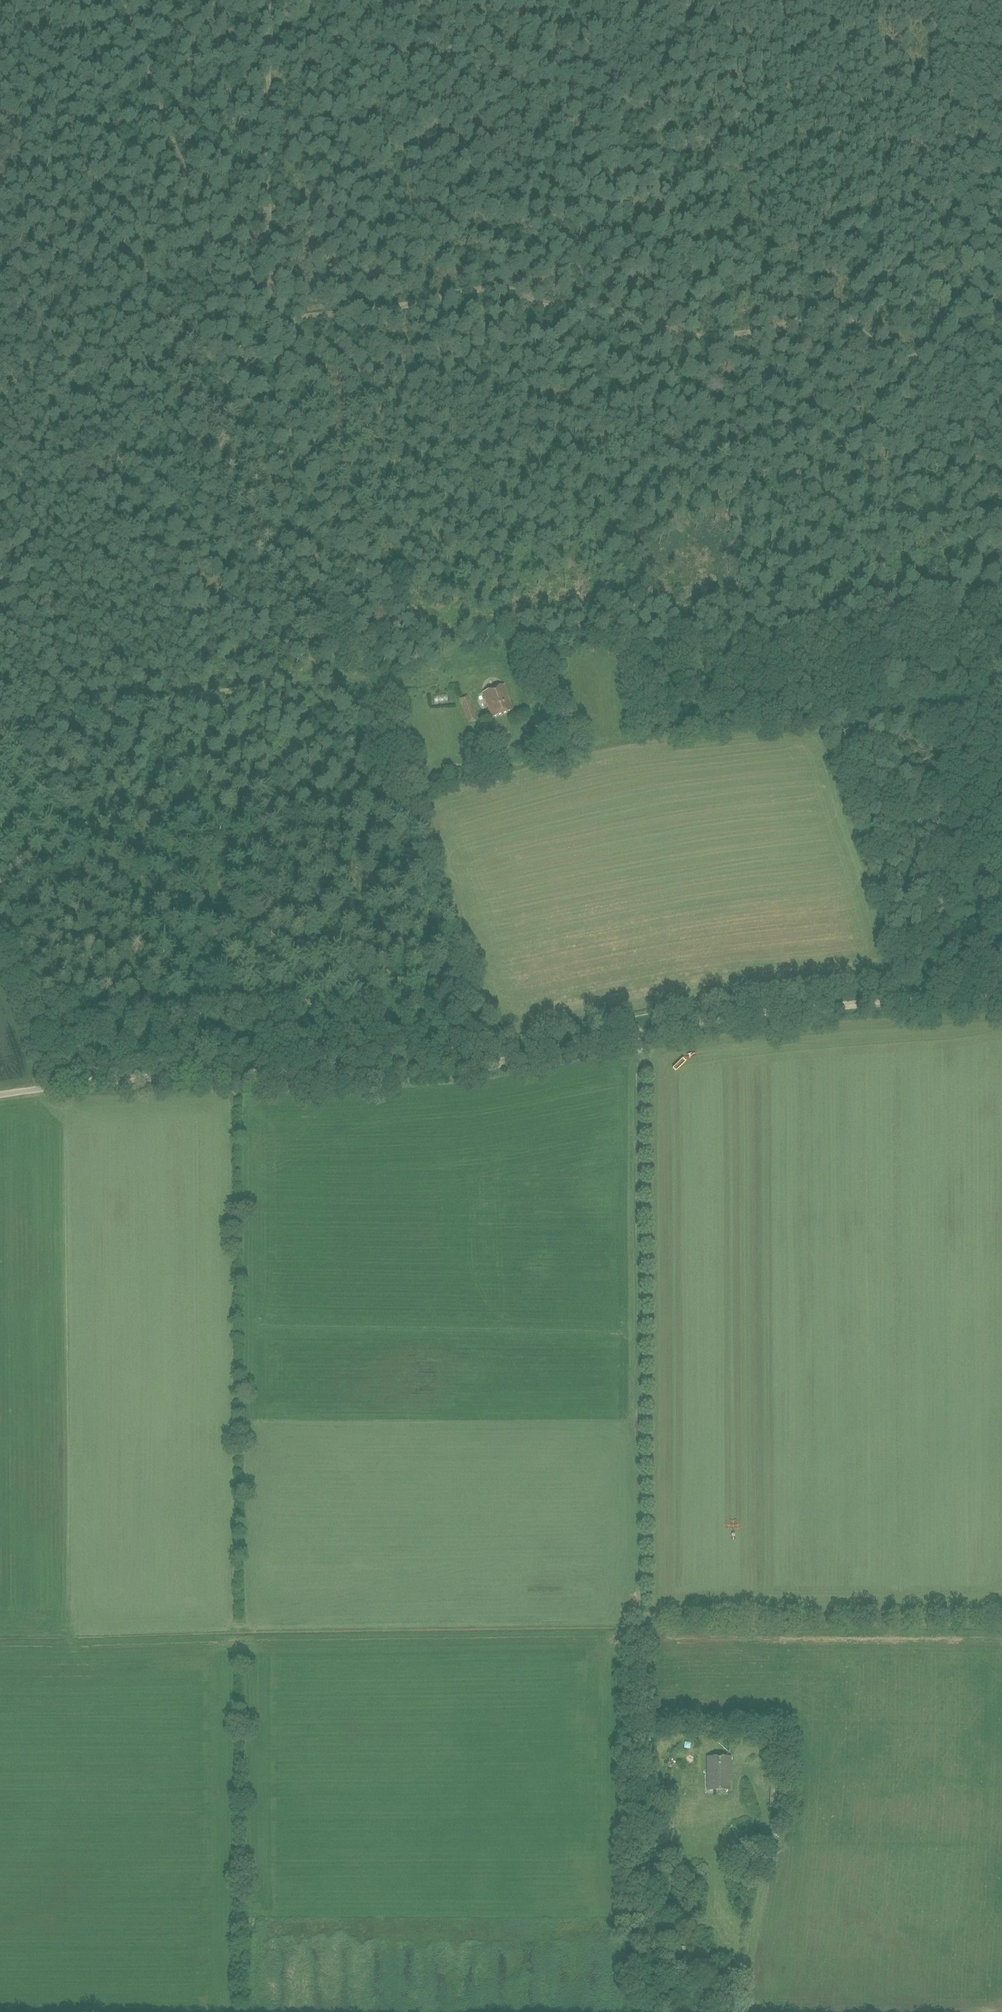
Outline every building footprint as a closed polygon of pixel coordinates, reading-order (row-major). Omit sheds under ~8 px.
[(504,686),(483,693),(491,719),(512,711),(504,686)] [(461,699),(469,722),(475,719),(467,696),(461,699)] [(730,1756),(709,1756),(709,1790),(730,1790),(730,1756)]
